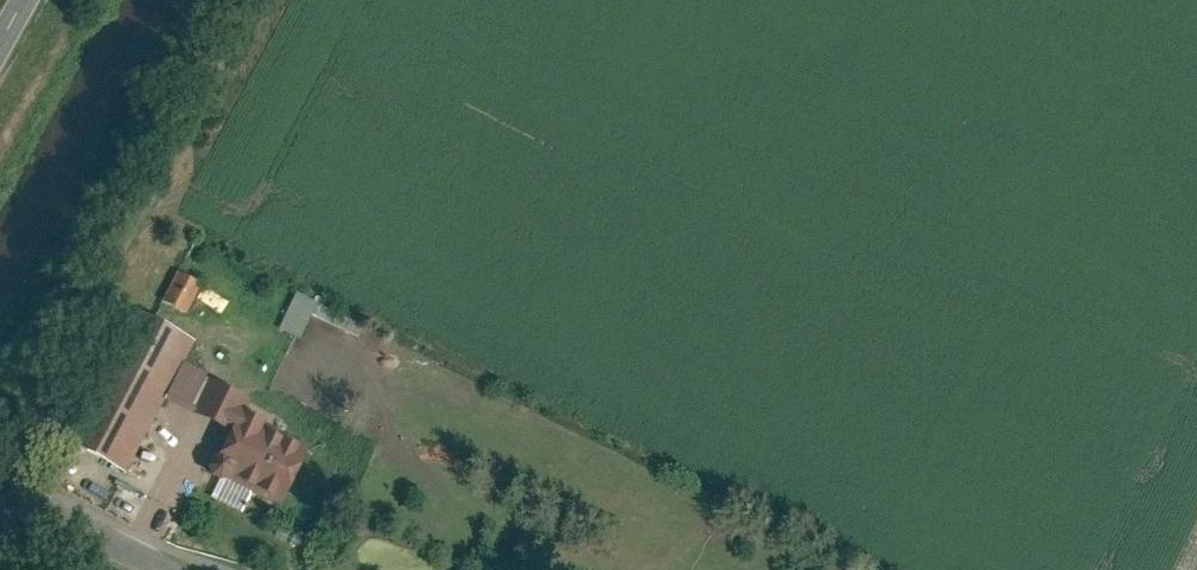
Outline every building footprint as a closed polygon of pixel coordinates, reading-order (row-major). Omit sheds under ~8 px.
[(184,269),(159,257),(146,284),(172,295),(184,269)] [(298,294),(283,331),(304,340),(313,319),(362,339),(368,323),(298,294)] [(176,329),(114,297),(23,470),(116,519),(144,467),(112,450),(176,329)] [(240,385),(191,361),(174,394),(207,410),(184,456),(257,491),(284,435),(228,408),(240,385)]
